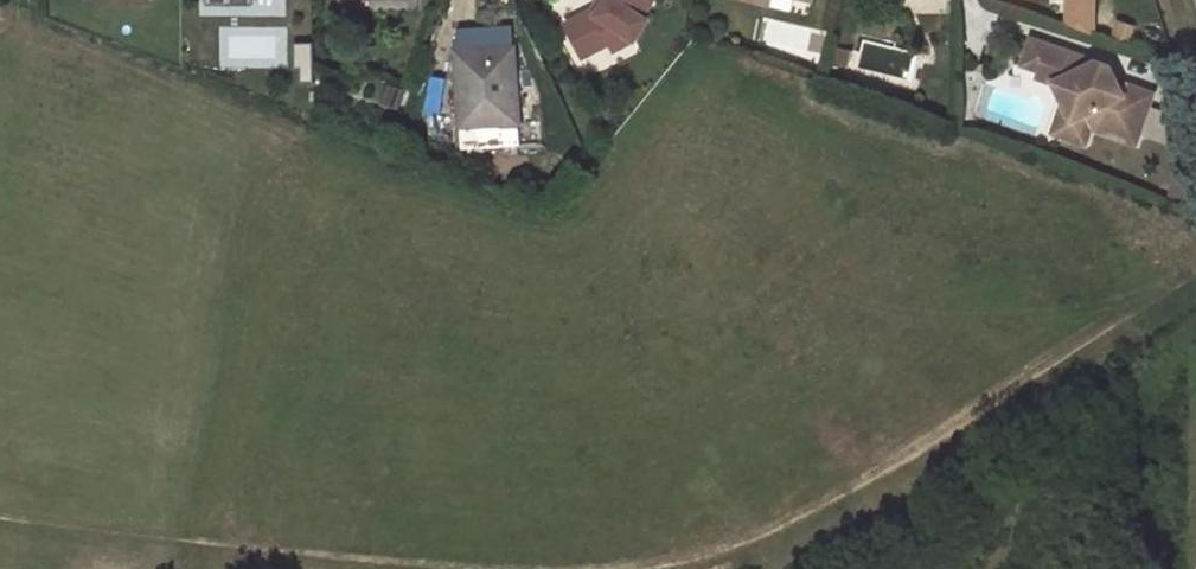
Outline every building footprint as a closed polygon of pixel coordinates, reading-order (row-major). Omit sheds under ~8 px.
[(651,0),(596,0),(601,3),(594,13),(590,11),(589,10),(562,24),(579,56),(607,42),(617,28),(632,38),(645,18),(641,16),(651,0)] [(590,11),(594,13),(601,3),(596,0),(590,11)] [(810,1),(804,0),(776,0),(774,7),(806,15),(810,1)] [(1067,19),(1091,27),(1092,0),(1067,0),(1067,19)] [(1090,34),(1091,27),(1067,19),(1066,25),(1090,34)] [(1118,22),(1111,41),(1125,45),(1131,26),(1118,22)] [(611,50),(632,38),(617,28),(607,42),(611,50)] [(1137,143),(1154,93),(1117,80),(1108,77),(1100,62),(1031,39),(1022,64),(1039,70),(1049,74),(1054,83),(1063,102),(1072,120),(1067,137),(1086,144),(1092,127),(1137,143)] [(516,47),(455,50),(462,149),(523,145),(516,47)] [(1108,77),(1117,80),(1109,65),(1100,62),(1108,77)] [(1049,74),(1039,70),(1037,77),(1054,83),(1049,74)] [(1053,133),(1067,137),(1072,120),(1063,102),(1053,133)]
